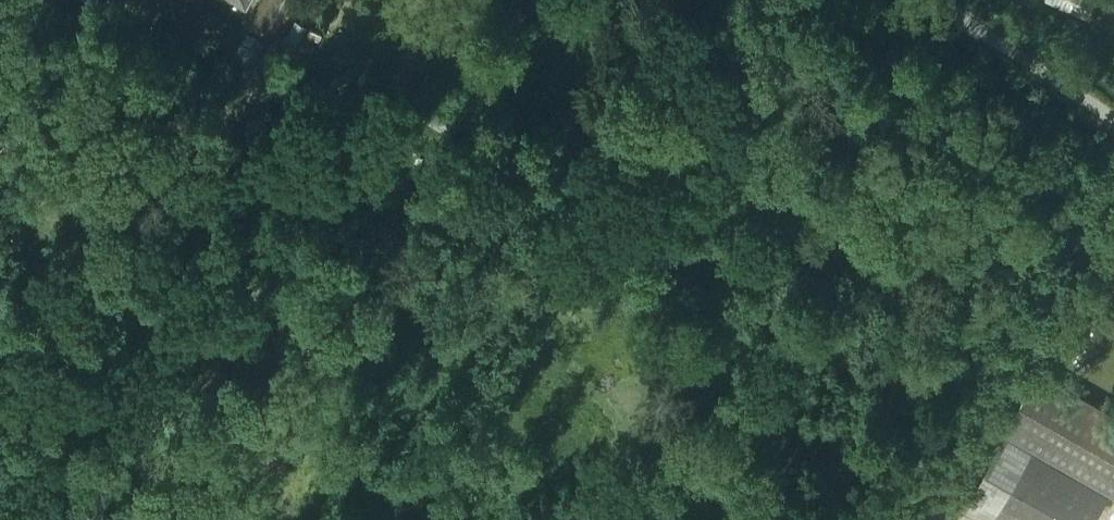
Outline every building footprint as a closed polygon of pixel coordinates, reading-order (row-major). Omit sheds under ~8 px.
[(289,0),(265,0),(253,20),(272,31),(289,0)] [(1097,0),(1047,0),(1088,19),(1097,0)] [(295,49),(307,28),(294,21),(282,43),(295,49)] [(251,74),(245,85),(270,97),(275,86),(251,74)] [(1038,369),(1003,430),(1113,494),(1113,413),(1038,369)] [(1032,451),(1001,433),(960,505),(986,519),(1093,519),(1107,495),(1032,451)]
